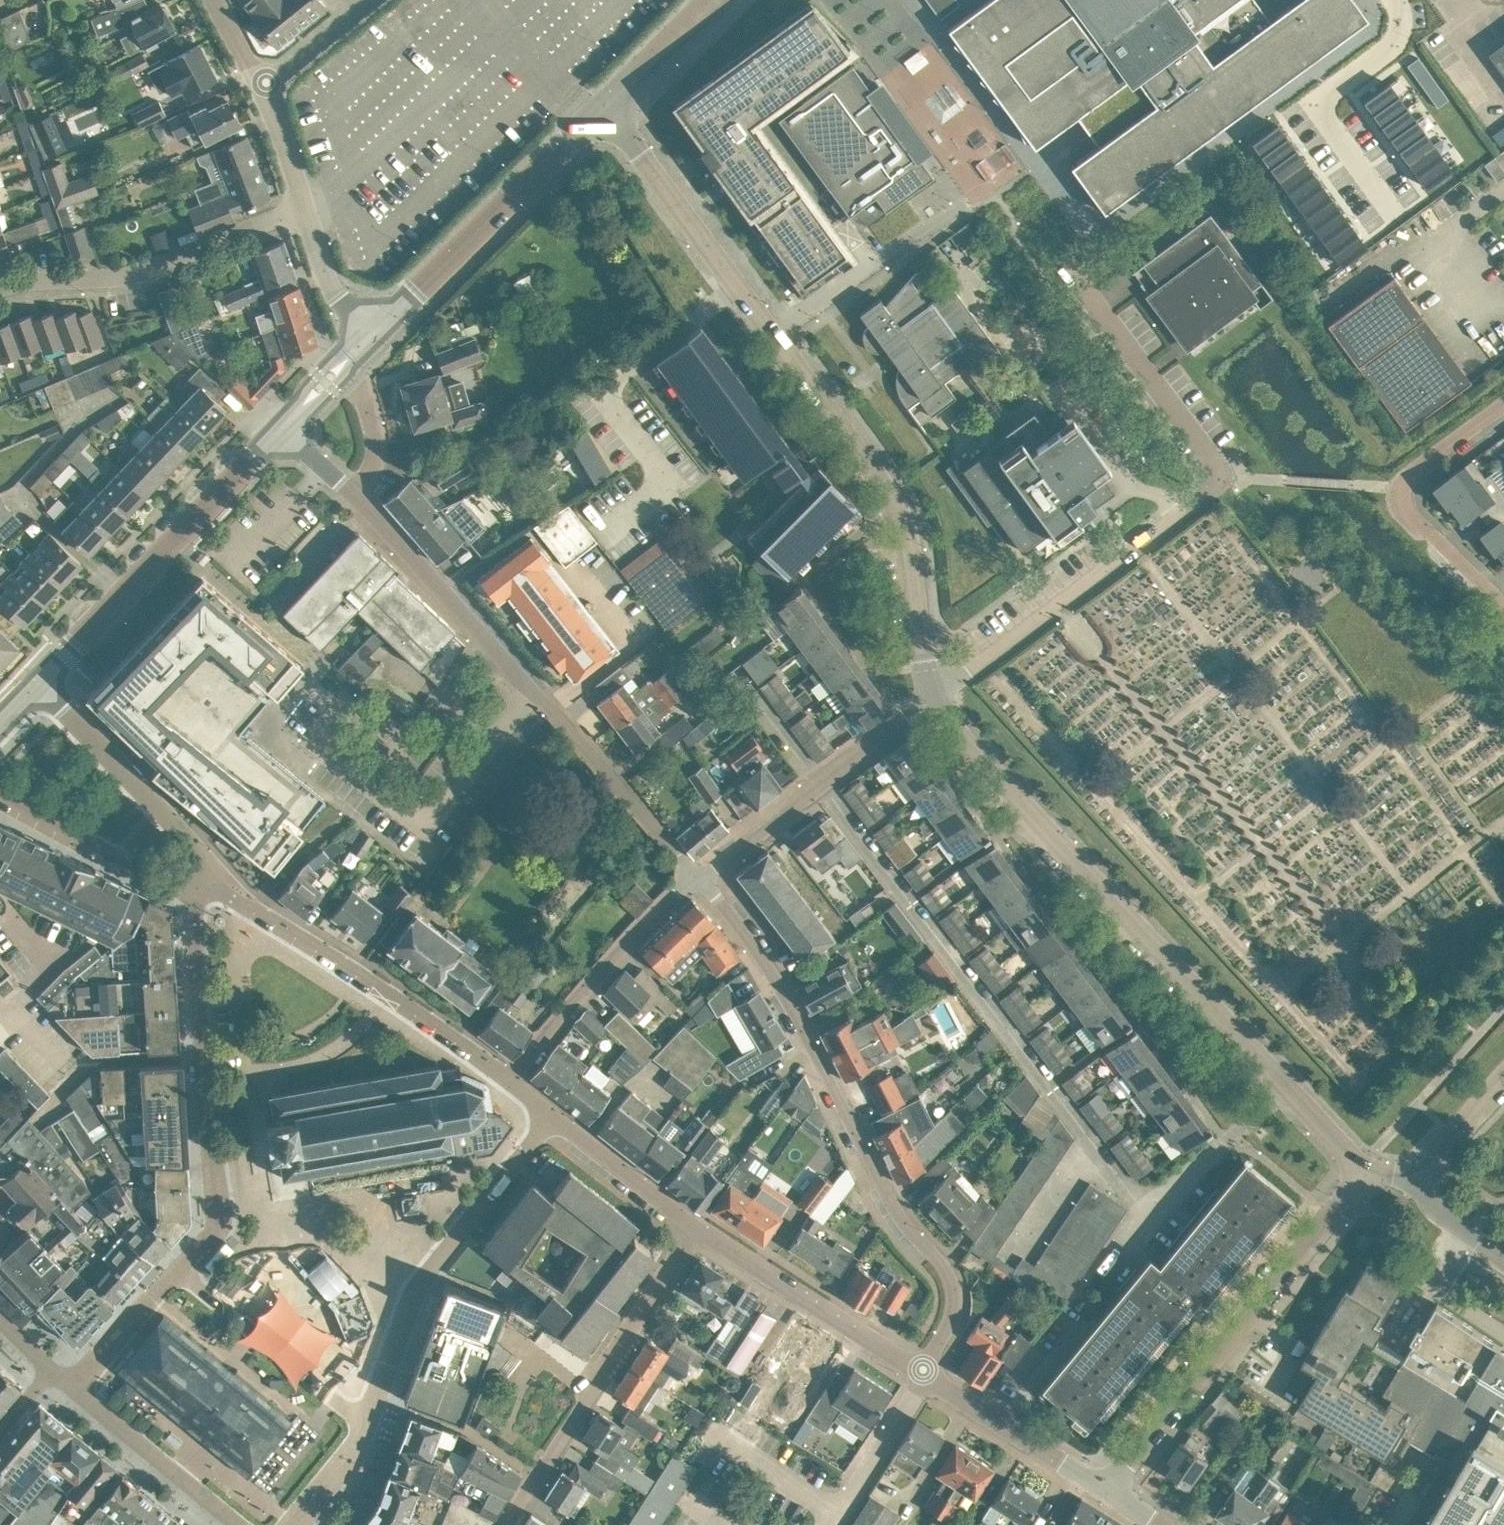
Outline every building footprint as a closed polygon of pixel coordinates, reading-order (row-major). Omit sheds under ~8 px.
[(91,18),(97,35),(99,35),(98,34),(124,23),(130,35),(135,32),(143,47),(145,45),(148,50),(158,44),(156,40),(175,30),(167,16),(169,13),(166,7),(163,7),(161,3),(150,8),(146,0),(139,0),(118,8),(91,18)] [(253,14),(252,15),(277,47),(326,7),(320,0),(242,0),(253,14)] [(948,29),(1034,147),(1076,116),(1098,146),(1071,166),(1104,212),(1368,18),(1354,0),(1297,0),(1270,20),(1255,0),(987,0),(948,29)] [(755,130),(749,122),(853,46),(854,45),(810,2),(711,74),(714,78),(676,105),(706,145),(699,149),(700,152),(707,146),(716,159),(707,165),(803,297),(852,261),(758,131),(756,129),(755,130)] [(33,40),(21,9),(0,19),(0,46),(3,53),(14,48),(13,48),(33,40)] [(1491,53),(1503,71),(1503,43),(1491,53)] [(168,60),(148,71),(149,72),(150,71),(157,85),(164,81),(167,88),(171,95),(182,89),(186,95),(217,79),(198,44),(167,60),(168,60)] [(150,65),(143,52),(115,67),(121,80),(150,65)] [(1418,56),(1407,64),(1437,106),(1448,98),(1418,56)] [(880,99),(886,94),(887,94),(878,83),(870,89),(852,65),(778,119),(826,183),(830,189),(838,200),(831,205),(842,220),(858,209),(875,197),(886,211),(933,176),(923,161),(878,100),(880,99)] [(1373,113),(1398,95),(1389,83),(1364,101),(1373,113)] [(0,87),(0,89),(4,100),(12,97),(8,84),(0,87)] [(1382,125),(1407,107),(1398,95),(1373,113),(1382,125)] [(166,114),(159,100),(134,112),(141,126),(166,114)] [(192,113),(189,108),(168,119),(177,137),(186,133),(194,148),(205,142),(240,125),(227,100),(207,110),(205,106),(192,113)] [(1391,137),(1416,119),(1407,107),(1382,125),(1391,137)] [(27,123),(23,110),(14,113),(19,126),(27,123)] [(1400,149),(1424,131),(1416,119),(1391,137),(1400,149)] [(27,123),(35,145),(41,143),(37,132),(40,131),(36,120),(27,123)] [(35,146),(35,145),(27,123),(19,126),(27,149),(33,147),(35,146)] [(1262,154),(1286,136),(1278,124),(1253,142),(1262,154)] [(1408,161),(1433,144),(1424,131),(1400,149),(1408,161)] [(1270,166),(1295,148),(1286,136),(1262,154),(1270,166)] [(218,162),(225,180),(258,167),(246,137),(196,156),(199,164),(206,167),(218,162)] [(1417,174),(1442,156),(1433,144),(1408,161),(1417,174)] [(34,174),(42,171),(33,147),(27,149),(25,150),(34,174)] [(1279,178),(1304,160),(1295,148),(1270,166),(1279,178)] [(1495,157),(1503,169),(1503,150),(1495,157)] [(1426,186),(1451,168),(1442,156),(1417,174),(1426,186)] [(1486,164),(1498,181),(1503,176),(1503,169),(1495,157),(1486,164)] [(1288,191),(1313,173),(1304,160),(1279,178),(1288,191)] [(42,168),(56,207),(98,192),(91,173),(68,181),(61,162),(42,168)] [(258,167),(225,180),(229,191),(223,193),(223,194),(187,208),(198,236),(234,222),(230,210),(236,208),(236,209),(269,197),(258,167)] [(42,171),(34,174),(41,195),(50,192),(42,171)] [(1297,203),(1322,185),(1313,173),(1288,191),(1297,203)] [(1306,215),(1330,197),(1322,185),(1297,203),(1306,215)] [(1315,227),(1339,209),(1330,197),(1306,215),(1315,227)] [(45,216),(53,213),(48,199),(40,202),(45,216)] [(1323,239),(1348,221),(1339,209),(1315,227),(1323,239)] [(53,213),(45,216),(50,229),(58,226),(53,213)] [(1151,295),(1150,296),(1187,347),(1201,336),(1198,331),(1248,293),(1259,308),(1273,298),(1210,214),(1173,242),(1174,243),(1183,256),(1153,278),(1160,288),(1151,295)] [(10,253),(11,252),(7,242),(15,240),(40,231),(36,219),(3,231),(0,233),(0,256),(10,253)] [(1332,251),(1357,233),(1348,221),(1323,239),(1332,251)] [(65,233),(76,263),(95,256),(84,226),(65,233)] [(1341,263),(1366,246),(1357,233),(1332,251),(1341,263)] [(152,241),(153,244),(147,246),(150,255),(172,246),(168,235),(152,241)] [(262,287),(296,275),(284,240),(250,252),(259,278),(246,283),(246,285),(224,294),(230,309),(265,294),(262,287)] [(918,271),(917,271),(886,306),(880,298),(859,312),(869,325),(865,330),(863,336),(864,342),(868,348),(873,351),(880,352),(886,349),(888,352),(882,356),(891,369),(892,369),(898,364),(899,367),(897,374),(896,381),(897,388),(899,395),(903,402),(925,432),(926,431),(908,407),(919,399),(931,416),(956,397),(944,381),(969,362),(978,373),(1003,355),(978,321),(980,319),(971,311),(952,286),(928,304),(911,280),(918,271)] [(1471,381),(1394,275),(1327,324),(1405,430),(1471,381)] [(536,281),(518,290),(527,308),(545,299),(536,281)] [(273,309),(256,314),(262,331),(264,330),(279,326),(279,325),(308,315),(299,286),(269,296),(273,309)] [(183,304),(178,306),(171,287),(157,292),(172,332),(173,332),(186,327),(190,325),(183,304)] [(51,312),(63,345),(66,350),(80,345),(83,352),(104,344),(91,310),(77,315),(75,310),(63,314),(60,309),(51,312)] [(63,345),(51,312),(40,316),(38,311),(29,314),(41,347),(43,352),(63,345)] [(41,347),(29,314),(18,318),(16,313),(7,316),(9,322),(21,354),(41,347)] [(273,365),(249,388),(259,398),(262,395),(264,393),(288,368),(284,356),(286,355),(306,349),(318,345),(308,315),(279,325),(279,326),(264,330),(262,331),(273,365)] [(239,320),(243,336),(258,332),(253,316),(239,320)] [(9,322),(0,325),(0,359),(1,362),(21,354),(9,322)] [(752,562),(776,585),(856,505),(830,479),(831,478),(820,467),(812,459),(816,455),(815,454),(811,457),(803,446),(797,450),(793,453),(788,457),(783,451),(784,451),(696,331),(701,328),(701,327),(700,326),(686,337),(687,338),(657,359),(744,477),(754,470),(761,464),(767,460),(774,469),(773,470),(779,479),(774,482),(775,483),(780,480),(785,487),(800,476),(801,475),(797,469),(801,466),(809,476),(812,474),(815,477),(759,534),(755,529),(754,529),(747,536),(760,549),(760,548),(763,551),(752,562)] [(152,340),(152,341),(179,368),(194,353),(173,332),(172,332),(152,340)] [(444,373),(483,358),(475,337),(436,352),(444,373)] [(110,385),(113,383),(109,372),(131,363),(122,353),(100,363),(110,385)] [(67,377),(75,374),(70,360),(61,363),(67,378),(67,377)] [(99,389),(110,385),(100,363),(90,367),(99,389)] [(88,394),(99,389),(90,367),(78,373),(88,394)] [(216,400),(225,391),(199,367),(186,381),(195,389),(178,407),(205,432),(226,410),(216,400)] [(30,377),(33,385),(49,379),(46,371),(30,377)] [(77,399),(88,394),(78,373),(75,374),(67,377),(77,399)] [(455,408),(451,394),(448,384),(442,385),(438,373),(402,384),(415,428),(450,418),(453,427),(488,417),(483,400),(455,408)] [(24,380),(19,382),(23,390),(33,385),(30,377),(29,378),(26,379),(24,380)] [(65,405),(77,399),(67,377),(67,378),(56,383),(65,405)] [(249,408),(260,398),(238,378),(229,388),(249,408)] [(55,409),(65,405),(56,383),(45,387),(55,409)] [(1034,385),(1027,390),(1032,396),(1039,391),(1034,385)] [(9,396),(6,387),(0,390),(0,399),(9,396)] [(205,432),(178,407),(166,397),(147,417),(150,420),(185,453),(205,432)] [(997,516),(1022,550),(1073,512),(1078,519),(1115,492),(1102,475),(1065,424),(1065,423),(1050,434),(1033,410),(1011,427),(1014,432),(1008,436),(1004,432),(983,446),(986,450),(979,455),(955,473),(987,517),(988,516),(994,512),(997,516)] [(102,431),(114,423),(106,415),(96,421),(102,431)] [(166,473),(185,453),(150,420),(143,427),(152,435),(140,448),(166,473)] [(57,425),(45,429),(50,439),(61,435),(57,425)] [(587,430),(569,440),(594,482),(611,471),(587,430)] [(73,440),(62,452),(71,461),(80,451),(82,449),(73,440)] [(166,473),(140,448),(133,440),(123,451),(131,458),(120,469),(146,494),(166,473)] [(458,443),(420,465),(426,476),(432,472),(433,474),(465,454),(458,443)] [(62,452),(51,463),(61,472),(71,461),(62,452)] [(465,454),(433,474),(442,488),(474,468),(465,454)] [(1485,476),(1472,459),(1432,488),(1433,490),(1434,490),(1445,506),(1490,473),(1489,472),(1485,476)] [(146,494),(120,469),(110,480),(98,469),(89,478),(101,489),(127,514),(146,494)] [(477,513),(519,489),(509,471),(467,495),(477,513)] [(40,495),(52,482),(43,472),(30,486),(40,495)] [(1503,503),(1503,492),(1490,473),(1445,506),(1446,506),(1449,504),(1461,522),(1477,510),(1483,519),(1503,503)] [(410,530),(435,509),(409,479),(384,501),(410,530)] [(108,534),(127,514),(101,489),(82,509),(108,534)] [(435,509),(410,530),(437,562),(442,557),(462,540),(462,539),(465,536),(471,543),(472,542),(471,541),(487,527),(462,498),(464,497),(463,496),(435,509)] [(108,534),(82,509),(72,500),(53,520),(89,554),(108,534)] [(1483,519),(1489,527),(1479,534),(1481,536),(1492,552),(1503,543),(1503,503),(1483,519)] [(580,554),(597,541),(587,529),(574,511),(568,504),(534,526),(538,531),(547,542),(565,566),(580,554)] [(13,514),(4,506),(0,508),(0,526),(13,514)] [(0,526),(0,535),(5,540),(22,523),(13,514),(0,526)] [(455,630),(412,589),(393,571),(396,567),(359,531),(283,612),(320,647),(357,608),(377,627),(340,666),(361,681),(413,717),(423,704),(371,655),(387,637),(420,668),(420,667),(437,683),(465,644),(453,633),(455,630)] [(62,582),(81,563),(50,534),(42,542),(47,547),(37,558),(62,582)] [(612,650),(545,565),(550,561),(531,537),(479,577),(498,602),(507,594),(548,646),(545,649),(562,671),(565,668),(574,680),(612,650)] [(667,630),(708,598),(664,540),(623,572),(667,630)] [(1492,552),(1493,552),(1496,550),(1503,561),(1503,543),(1492,552)] [(62,582),(37,558),(32,553),(23,563),(28,568),(17,579),(43,603),(62,582)] [(17,579),(12,574),(13,573),(2,563),(1,564),(0,565),(0,577),(5,581),(0,586),(0,602),(23,623),(43,603),(17,579)] [(1140,568),(1087,602),(1112,641),(1132,629),(1136,635),(1148,636),(1148,625),(1154,634),(1165,634),(1166,624),(1163,619),(1133,618),(1133,599),(1148,599),(1156,594),(1147,580),(1147,569),(1140,568)] [(293,657),(294,656),(202,575),(85,696),(140,749),(141,748),(158,764),(151,772),(262,862),(263,861),(273,869),(303,833),(300,830),(326,798),(241,730),(274,693),(277,696),(303,665),(293,657)] [(788,628),(815,607),(800,588),(802,587),(800,585),(795,589),(795,590),(772,608),(788,628)] [(18,646),(10,638),(23,623),(0,602),(0,665),(18,646)] [(803,648),(830,627),(815,607),(788,628),(803,648)] [(760,628),(747,610),(729,623),(743,641),(760,628)] [(818,668),(845,647),(830,627),(803,648),(818,668)] [(764,646),(742,662),(758,683),(779,666),(764,646)] [(833,688),(860,667),(845,647),(818,668),(810,674),(817,683),(824,677),(833,688)] [(848,708),(875,687),(860,667),(833,688),(848,708)] [(617,728),(679,679),(671,668),(652,682),(650,679),(639,687),(638,685),(629,692),(623,683),(598,703),(617,728)] [(613,671),(594,686),(601,695),(620,680),(613,671)] [(772,702),(790,689),(777,672),(760,685),(772,702)] [(688,690),(688,689),(692,685),(684,675),(679,679),(617,728),(636,752),(646,744),(661,733),(661,732),(655,725),(663,719),(661,716),(672,708),(670,705),(688,690)] [(848,708),(832,720),(839,729),(845,724),(854,717),(863,728),(886,711),(887,712),(893,708),(891,706),(890,707),(875,687),(848,708)] [(790,689),(772,702),(785,719),(803,706),(790,689)] [(807,712),(790,725),(803,742),(820,729),(807,712)] [(675,742),(674,740),(693,725),(685,714),(665,730),(665,729),(661,732),(661,733),(646,744),(656,757),(675,742)] [(689,731),(697,741),(715,726),(706,717),(689,731)] [(820,729),(803,742),(817,761),(834,748),(824,735),(820,729)] [(899,776),(927,755),(912,736),(913,735),(912,733),(906,737),(907,738),(884,756),(889,763),(887,765),(887,770),(894,779),(899,776)] [(755,808),(782,787),(755,752),(761,747),(752,735),(726,755),(738,771),(739,771),(741,774),(734,780),(755,808)] [(914,796),(942,775),(927,755),(899,776),(914,796)] [(729,830),(728,828),(711,808),(707,803),(723,792),(703,765),(688,775),(703,797),(690,807),(699,818),(677,836),(694,858),(729,830)] [(914,796),(929,816),(957,795),(942,775),(914,796)] [(856,809),(873,796),(860,780),(843,793),(856,809)] [(944,836),(972,815),(957,795),(929,816),(918,824),(925,834),(936,825),(944,836)] [(856,809),(868,825),(885,813),(873,796),(856,809)] [(972,815),(944,836),(960,857),(983,839),(984,840),(989,836),(988,834),(987,835),(972,815)] [(815,818),(793,835),(813,861),(825,852),(831,860),(838,854),(840,858),(848,868),(862,857),(836,822),(825,831),(815,818)] [(886,849),(903,836),(890,820),(873,832),(886,849)] [(22,834),(0,823),(0,868),(22,834)] [(361,855),(372,837),(360,829),(348,848),(361,855)] [(122,883),(122,882),(103,873),(94,869),(60,852),(51,848),(32,839),(23,835),(24,834),(22,834),(0,868),(0,881),(11,886),(13,882),(27,889),(25,893),(38,900),(40,896),(72,911),(70,915),(83,922),(85,918),(99,925),(97,929),(110,935),(112,931),(122,936),(124,937),(134,928),(138,921),(150,896),(146,895),(135,890),(136,889),(122,883)] [(886,849),(899,866),(916,853),(903,836),(886,849)] [(980,883),(1008,862),(993,843),(994,842),(993,840),(987,844),(988,846),(965,863),(980,883)] [(329,855),(323,848),(303,864),(279,895),(305,916),(324,891),(338,873),(323,860),(329,855)] [(736,874),(803,961),(835,937),(767,850),(736,874)] [(921,860),(904,873),(917,889),(934,877),(921,860)] [(995,903),(1023,882),(1008,862),(980,883),(995,903)] [(636,916),(653,899),(636,882),(619,900),(636,916)] [(1023,882),(995,903),(1010,923),(1038,902),(1023,882)] [(921,896),(934,913),(951,900),(938,883),(921,896)] [(399,914),(406,904),(413,894),(401,885),(386,904),(399,914)] [(353,888),(331,916),(362,940),(384,912),(353,888)] [(147,932),(173,932),(171,907),(150,896),(134,928),(146,928),(147,932)] [(663,926),(640,948),(664,973),(687,951),(695,943),(716,924),(692,898),(663,926)] [(894,902),(881,912),(900,936),(907,931),(913,926),(914,925),(896,901),(895,902),(894,902)] [(1010,923),(1025,943),(1053,922),(1038,902),(1010,923)] [(867,917),(875,911),(870,903),(862,909),(867,917)] [(406,904),(399,914),(379,940),(388,947),(433,981),(451,995),(469,1009),(473,1012),(500,975),(460,945),(464,940),(447,927),(443,932),(406,904)] [(952,936),(969,923),(956,906),(939,919),(952,936)] [(860,908),(849,916),(857,928),(868,920),(860,908)] [(1040,963),(1068,942),(1053,922),(1025,943),(1040,963)] [(952,936),(965,953),(981,940),(969,923),(952,936)] [(716,924),(695,943),(718,974),(741,957),(716,924)] [(176,977),(173,932),(147,932),(146,928),(134,928),(124,937),(122,936),(112,944),(113,945),(101,953),(79,971),(87,981),(135,978),(135,979),(176,977)] [(1055,983),(1083,962),(1068,942),(1040,963),(1055,983)] [(72,977),(79,971),(101,953),(94,944),(63,969),(36,996),(45,1006),(73,978),(72,977)] [(982,976),(999,963),(986,946),(969,959),(982,976)] [(938,990),(954,978),(934,951),(918,963),(938,990)] [(11,971),(0,957),(0,980),(11,971)] [(826,1004),(840,996),(861,985),(848,960),(813,978),(813,979),(800,986),(798,987),(801,995),(810,1011),(811,1011),(810,1011),(825,1003),(826,1004)] [(506,980),(478,1016),(486,1023),(479,1033),(512,1058),(533,1031),(505,1010),(513,1000),(520,1005),(545,972),(530,961),(512,985),(506,980)] [(1070,1003),(1098,982),(1083,962),(1055,983),(1070,1003)] [(982,976),(995,993),(1012,980),(999,963),(982,976)] [(637,1021),(650,1009),(656,1001),(669,1014),(679,1003),(649,974),(640,984),(625,969),(604,991),(629,1014),(637,1021)] [(178,1008),(176,977),(135,979),(135,978),(87,981),(79,971),(72,977),(73,978),(45,1006),(53,1014),(178,1008)] [(0,982),(0,993),(3,996),(15,986),(7,977),(0,982)] [(717,1015),(734,1005),(757,1044),(724,1063),(739,1079),(784,1053),(778,1042),(788,1036),(775,1014),(774,1015),(763,996),(758,998),(753,989),(738,998),(726,979),(722,981),(707,999),(717,1015)] [(1085,1023),(1113,1002),(1098,982),(1070,1003),(1085,1023)] [(1012,1016),(1029,1003),(1016,986),(999,999),(1012,1016)] [(1125,1027),(1131,1022),(1129,1020),(1128,1021),(1113,1002),(1085,1023),(1101,1044),(1125,1026),(1125,1027)] [(1012,1016),(1025,1032),(1042,1020),(1029,1003),(1012,1016)] [(927,1011),(923,1004),(917,1009),(917,1008),(912,1011),(912,1012),(915,1018),(927,1011)] [(92,1053),(180,1048),(178,1008),(53,1014),(92,1053)] [(608,1027),(605,1024),(587,1008),(573,1023),(595,1042),(608,1027)] [(659,1049),(658,1048),(619,1010),(605,1024),(608,1027),(627,1045),(644,1062),(646,1063),(653,1056),(659,1049)] [(833,1057),(891,1026),(884,1011),(856,1025),(852,1018),(821,1034),(833,1057)] [(891,1026),(833,1057),(845,1080),(899,1052),(894,1044),(921,1030),(915,1018),(912,1012),(903,1017),(904,1018),(891,1026)] [(683,1099),(696,1082),(716,1055),(684,1023),(659,1049),(653,1056),(672,1071),(663,1083),(683,1099)] [(1042,1056),(1059,1043),(1046,1026),(1029,1039),(1042,1056)] [(1121,1070),(1149,1049),(1134,1029),(1135,1029),(1134,1027),(1128,1031),(1130,1033),(1107,1051),(1121,1070)] [(966,1050),(962,1054),(967,1059),(975,1061),(979,1058),(975,1045),(973,1043),(973,1042),(966,1050)] [(559,1099),(586,1065),(559,1043),(531,1077),(559,1099)] [(1042,1056),(1055,1072),(1072,1059),(1059,1043),(1042,1056)] [(646,1063),(644,1062),(627,1045),(607,1070),(622,1082),(646,1063)] [(0,1051),(0,1066),(36,1105),(38,1106),(51,1093),(4,1047),(0,1051)] [(1136,1090),(1164,1069),(1149,1049),(1121,1070),(1136,1090)] [(103,1092),(183,1088),(181,1062),(102,1067),(103,1092)] [(492,1109),(490,1093),(489,1087),(486,1082),(464,1074),(461,1074),(460,1066),(439,1069),(438,1062),(435,1062),(435,1065),(417,1069),(417,1065),(414,1066),(414,1069),(396,1072),(396,1069),(393,1070),(394,1073),(375,1076),(375,1073),(372,1073),(373,1076),(354,1080),(353,1076),(350,1077),(351,1080),(334,1083),(333,1080),(330,1080),(331,1083),(314,1086),(313,1083),(311,1084),(311,1087),(295,1090),(295,1087),(292,1087),(292,1090),(273,1093),(273,1090),(270,1091),(275,1120),(266,1121),(271,1152),(280,1151),(285,1179),(288,1179),(287,1175),(306,1172),(307,1175),(309,1175),(310,1175),(309,1172),(325,1169),(326,1172),(328,1171),(328,1168),(345,1165),(346,1168),(348,1168),(348,1165),(365,1162),(365,1165),(368,1164),(368,1161),(387,1158),(387,1161),(390,1161),(389,1158),(407,1154),(408,1157),(411,1157),(410,1154),(428,1151),(429,1154),(431,1153),(432,1153),(433,1161),(431,1162),(431,1163),(492,1153),(514,1124),(502,1115),(492,1111),(492,1109)] [(610,1093),(600,1085),(608,1075),(591,1062),(583,1072),(582,1071),(587,1065),(586,1065),(559,1099),(588,1121),(610,1093)] [(185,1121),(183,1088),(103,1092),(102,1067),(97,1067),(88,1076),(103,1102),(122,1101),(123,1131),(145,1130),(145,1124),(185,1121)] [(1062,1082),(1075,1099),(1092,1086),(1079,1069),(1062,1082)] [(1152,1110),(1179,1089),(1164,1069),(1136,1090),(1152,1110)] [(803,1074),(803,1075),(787,1096),(786,1098),(796,1106),(809,1087),(811,1087),(804,1073),(803,1074)] [(891,1074),(868,1086),(881,1111),(904,1099),(891,1074)] [(1016,1083),(1006,1093),(1025,1114),(1041,1094),(1026,1074),(1016,1083)] [(186,1142),(185,1121),(145,1124),(145,1130),(123,1131),(122,1101),(103,1102),(88,1076),(83,1080),(123,1146),(186,1142)] [(133,1162),(123,1146),(83,1080),(66,1097),(75,1109),(74,1109),(94,1140),(100,1150),(101,1149),(120,1181),(140,1213),(142,1215),(171,1242),(188,1223),(191,1216),(189,1184),(136,1183),(135,1162),(133,1162)] [(978,1084),(964,1097),(974,1107),(988,1094),(978,1084)] [(787,1096),(776,1087),(759,1111),(770,1119),(786,1098),(787,1096)] [(1167,1130),(1194,1109),(1179,1089),(1152,1110),(1167,1130)] [(668,1119),(649,1105),(631,1090),(619,1105),(618,1105),(598,1130),(636,1160),(657,1131),(658,1132),(668,1119)] [(1093,1123),(1110,1110),(1097,1093),(1080,1106),(1093,1123)] [(1025,1114),(1024,1116),(1029,1120),(1048,1133),(1059,1117),(1041,1094),(1025,1114)] [(932,1122),(928,1127),(921,1112),(927,1108),(919,1095),(899,1107),(871,1121),(877,1134),(874,1135),(885,1158),(913,1145),(933,1123),(932,1122)] [(817,1141),(836,1119),(821,1105),(801,1126),(817,1141)] [(74,1109),(59,1119),(78,1150),(94,1140),(74,1109)] [(1206,1133),(1211,1129),(1210,1127),(1209,1128),(1194,1109),(1167,1130),(1182,1150),(1205,1132),(1206,1133)] [(1093,1123),(1105,1139),(1123,1126),(1110,1110),(1093,1123)] [(657,1131),(636,1160),(657,1176),(671,1158),(675,1161),(686,1147),(691,1151),(692,1151),(711,1126),(697,1115),(674,1144),(658,1132),(657,1131)] [(26,1118),(8,1138),(38,1171),(61,1197),(70,1208),(91,1189),(83,1177),(66,1158),(65,1157),(57,1148),(40,1130),(39,1129),(28,1116),(26,1118)] [(929,1158),(955,1131),(940,1116),(933,1123),(913,1145),(885,1158),(897,1182),(925,1168),(920,1159),(925,1154),(929,1158)] [(1059,1117),(1048,1133),(1067,1147),(1074,1137),(1059,1117)] [(40,1129),(40,1130),(57,1148),(64,1143),(51,1123),(51,1122),(40,1129)] [(701,1167),(718,1145),(722,1139),(717,1132),(711,1126),(692,1151),(691,1151),(666,1183),(684,1196),(688,1200),(688,1201),(700,1210),(705,1204),(723,1181),(710,1171),(709,1173),(704,1169),(701,1167)] [(1123,1162),(1140,1149),(1128,1132),(1110,1145),(1123,1162)] [(1048,1133),(1044,1139),(1041,1143),(1061,1156),(1067,1147),(1048,1133)] [(20,1232),(61,1197),(38,1171),(8,1138),(6,1139),(0,1145),(0,1183),(2,1182),(17,1199),(8,1207),(12,1212),(4,1220),(0,1216),(0,1251),(20,1232)] [(64,1143),(57,1148),(65,1157),(66,1158),(72,1154),(72,1153),(65,1142),(64,1143)] [(140,1161),(188,1162),(186,1142),(123,1146),(133,1162),(135,1162),(140,1161)] [(1061,1156),(1041,1143),(1034,1153),(1054,1166),(1061,1156)] [(1135,1179),(1153,1166),(1140,1149),(1123,1162),(1135,1179)] [(1054,1166),(1034,1153),(1028,1163),(1048,1176),(1054,1166)] [(971,1182),(961,1173),(944,1154),(917,1180),(917,1181),(919,1179),(930,1190),(919,1201),(936,1219),(965,1190),(964,1189),(971,1182)] [(189,1184),(188,1162),(140,1161),(135,1162),(136,1183),(189,1184)] [(1048,1176),(1028,1163),(1021,1172),(1041,1186),(1048,1176)] [(1084,1428),(1085,1428),(1098,1413),(1102,1416),(1189,1311),(1200,1320),(1210,1308),(1208,1306),(1295,1201),(1249,1163),(1155,1277),(1149,1273),(1147,1276),(1143,1273),(1045,1391),(1086,1425),(1084,1428)] [(729,1182),(712,1208),(734,1223),(751,1196),(762,1179),(741,1165),(729,1182)] [(856,1181),(848,1165),(845,1166),(833,1181),(812,1210),(809,1214),(819,1221),(823,1223),(824,1223),(842,1199),(852,1185),(855,1181),(856,1181)] [(561,1330),(560,1331),(583,1350),(617,1307),(613,1304),(654,1253),(634,1237),(634,1238),(628,1233),(636,1222),(570,1169),(554,1189),(555,1189),(550,1196),(534,1183),(484,1245),(520,1274),(518,1281),(502,1275),(501,1277),(500,1277),(498,1277),(496,1277),(494,1278),(493,1279),(492,1281),(492,1282),(491,1283),(492,1286),(492,1287),(493,1289),(495,1290),(496,1291),(495,1293),(511,1299),(509,1306),(505,1305),(488,1351),(493,1353),(493,1355),(493,1357),(493,1359),(493,1361),(495,1364),(496,1366),(497,1367),(499,1369),(501,1370),(503,1371),(506,1371),(508,1371),(509,1371),(511,1370),(513,1369),(515,1368),(517,1367),(519,1364),(520,1361),(521,1359),(521,1356),(520,1352),(519,1350),(518,1349),(516,1347),(542,1315),(561,1330)] [(1041,1186),(1021,1172),(1014,1182),(1034,1196),(1041,1186)] [(810,1211),(832,1183),(819,1173),(798,1202),(810,1211)] [(763,1242),(791,1199),(762,1179),(751,1196),(734,1223),(763,1242)] [(172,1242),(171,1242),(142,1215),(140,1213),(120,1181),(95,1196),(105,1218),(120,1235),(121,1234),(123,1237),(153,1261),(154,1262),(172,1242)] [(1014,1182),(1008,1192),(1028,1205),(1034,1196),(1014,1182)] [(1110,1196),(1090,1182),(1083,1192),(1103,1206),(1110,1196)] [(852,1185),(842,1199),(861,1213),(869,1209),(861,1192),(852,1185)] [(105,1218),(95,1196),(91,1189),(70,1208),(84,1224),(99,1244),(94,1249),(105,1258),(133,1282),(153,1261),(123,1237),(121,1234),(120,1235),(105,1218)] [(994,1211),(996,1209),(982,1195),(976,1201),(965,1190),(936,1219),(952,1236),(963,1225),(976,1238),(981,1231),(988,1221),(994,1211)] [(1028,1205),(1008,1192),(1001,1202),(1021,1215),(1028,1205)] [(1096,1216),(1103,1206),(1083,1192),(1076,1202),(1096,1216)] [(419,1209),(417,1194),(417,1193),(401,1196),(404,1211),(419,1209)] [(1110,1196),(1103,1206),(1096,1216),(1090,1226),(1083,1236),(1076,1245),(1070,1255),(1063,1265),(1057,1274),(1074,1286),(1127,1208),(1110,1196)] [(70,1208),(61,1197),(20,1232),(0,1251),(0,1278),(0,1279),(1,1280),(5,1277),(17,1290),(54,1253),(56,1250),(57,1251),(84,1224),(70,1208)] [(1021,1215),(1001,1202),(996,1209),(994,1211),(1015,1225),(1021,1215)] [(1090,1226),(1096,1216),(1076,1202),(1070,1212),(1090,1226)] [(1015,1225),(994,1211),(988,1221),(1008,1235),(1015,1225)] [(1083,1236),(1090,1226),(1070,1212),(1063,1222),(1083,1236)] [(812,1232),(819,1221),(809,1214),(789,1246),(823,1268),(825,1265),(839,1274),(853,1252),(836,1241),(832,1246),(812,1232)] [(1001,1245),(1008,1235),(988,1221),(981,1231),(1001,1245)] [(1076,1245),(1083,1236),(1063,1222),(1056,1232),(1076,1245)] [(87,1256),(94,1249),(99,1244),(84,1224),(57,1251),(56,1250),(54,1253),(17,1290),(17,1291),(14,1294),(16,1296),(16,1295),(30,1310),(34,1306),(56,1282),(53,1279),(70,1260),(78,1266),(87,1256)] [(995,1254),(1001,1245),(981,1231),(976,1238),(970,1247),(1011,1275),(1015,1268),(995,1254)] [(1070,1255),(1076,1245),(1056,1232),(1050,1242),(1070,1255)] [(1063,1265),(1070,1255),(1050,1242),(1043,1252),(1063,1265)] [(115,1302),(133,1282),(105,1258),(94,1249),(87,1256),(95,1264),(86,1273),(89,1277),(88,1278),(115,1302)] [(1057,1274),(1063,1265),(1043,1252),(1037,1261),(1057,1274)] [(115,1302),(88,1278),(89,1277),(86,1273),(95,1264),(87,1256),(78,1266),(75,1286),(73,1289),(85,1300),(104,1317),(116,1304),(115,1302)] [(1017,1265),(1066,1298),(1072,1290),(1022,1257),(1017,1265)] [(742,1327),(731,1345),(716,1335),(706,1350),(742,1373),(776,1320),(761,1310),(756,1318),(712,1289),(723,1273),(700,1258),(681,1288),(742,1327)] [(75,1286),(78,1266),(70,1260),(53,1279),(56,1282),(34,1306),(36,1307),(35,1307),(58,1329),(85,1300),(73,1289),(75,1286)] [(1380,1325),(1383,1320),(1406,1283),(1370,1261),(1352,1290),(1348,1288),(1303,1362),(1319,1372),(1300,1404),(1386,1455),(1388,1456),(1402,1432),(1409,1420),(1387,1407),(1341,1380),(1366,1337),(1376,1343),(1381,1334),(1385,1327),(1380,1325)] [(894,1311),(897,1305),(898,1305),(911,1285),(898,1277),(900,1273),(885,1264),(876,1277),(859,1267),(842,1295),(865,1310),(873,1297),(894,1311)] [(488,1351),(505,1305),(506,1302),(504,1301),(503,1304),(448,1284),(449,1281),(447,1280),(444,1288),(404,1398),(463,1420),(488,1351)] [(958,1370),(982,1386),(1000,1358),(992,1352),(1002,1337),(995,1332),(1000,1325),(1026,1296),(1016,1288),(989,1321),(983,1317),(969,1338),(977,1343),(958,1370)] [(80,1342),(104,1317),(85,1300),(58,1329),(73,1342),(80,1342)] [(911,1302),(906,1310),(915,1316),(920,1308),(911,1302)] [(1387,1407),(1409,1420),(1402,1432),(1409,1437),(1409,1438),(1440,1457),(1441,1456),(1462,1468),(1490,1421),(1503,1429),(1503,1354),(1499,1351),(1501,1348),(1502,1346),(1438,1303),(1424,1326),(1420,1324),(1412,1338),(1416,1340),(1384,1394),(1392,1399),(1387,1407)] [(163,1313),(117,1369),(247,1475),(293,1420),(163,1313)] [(791,1358),(816,1374),(837,1342),(797,1316),(769,1358),(784,1368),(791,1358)] [(1015,1363),(1032,1341),(1019,1331),(1003,1354),(1015,1363)] [(630,1365),(658,1384),(678,1354),(698,1367),(705,1355),(675,1336),(666,1350),(648,1338),(630,1365)] [(639,1414),(658,1384),(630,1365),(613,1392),(631,1404),(621,1419),(652,1439),(660,1427),(639,1414)] [(22,1386),(0,1367),(0,1410),(22,1386)] [(809,1385),(816,1375),(803,1367),(797,1377),(809,1385)] [(872,1422),(891,1392),(854,1368),(836,1395),(825,1388),(805,1418),(825,1432),(841,1407),(851,1414),(853,1410),(872,1422)] [(1245,1380),(1238,1390),(1288,1425),(1295,1415),(1245,1380)] [(1200,1417),(1209,1426),(1227,1405),(1241,1418),(1252,1405),(1227,1385),(1200,1417)] [(22,1508),(50,1470),(44,1465),(72,1430),(72,1429),(69,1427),(68,1429),(44,1410),(40,1406),(42,1404),(39,1402),(34,1409),(0,1450),(0,1524),(8,1524),(22,1508)] [(522,1436),(544,1447),(556,1424),(535,1412),(522,1436)] [(639,1457),(616,1442),(625,1428),(600,1412),(598,1415),(594,1414),(589,1422),(592,1425),(583,1438),(602,1450),(595,1460),(625,1479),(644,1492),(652,1479),(633,1466),(639,1457)] [(449,1453),(457,1431),(411,1414),(399,1446),(399,1445),(398,1447),(435,1459),(474,1478),(507,1494),(520,1471),(476,1442),(464,1461),(449,1453)] [(493,1439),(496,1434),(501,1427),(483,1415),(476,1427),(493,1439)] [(917,1419),(890,1460),(915,1477),(942,1435),(917,1419)] [(1490,1421),(1462,1468),(1448,1486),(1456,1491),(1449,1502),(1443,1499),(1435,1513),(1433,1512),(1432,1513),(1439,1518),(1435,1524),(1503,1524),(1503,1429),(1490,1421)] [(1282,1461),(1295,1442),(1298,1439),(1279,1425),(1263,1447),(1282,1461)] [(100,1453),(82,1438),(82,1436),(76,1431),(73,1432),(72,1430),(44,1465),(50,1470),(22,1508),(8,1524),(48,1524),(60,1504),(69,1493),(66,1490),(75,1479),(81,1471),(84,1473),(100,1453)] [(1197,1449),(1203,1440),(1192,1432),(1186,1442),(1184,1441),(1170,1460),(1175,1464),(1168,1473),(1189,1487),(1209,1458),(1197,1449)] [(936,1513),(973,1455),(956,1443),(937,1472),(944,1477),(936,1490),(934,1489),(924,1505),(936,1513)] [(494,1517),(507,1494),(474,1478),(435,1459),(398,1447),(389,1472),(437,1492),(494,1517)] [(673,1498),(686,1479),(697,1462),(673,1447),(623,1524),(656,1524),(673,1498)] [(1344,1477),(1350,1466),(1324,1450),(1318,1460),(1344,1477)] [(115,1465),(100,1453),(84,1473),(81,1471),(75,1479),(66,1490),(69,1493),(60,1504),(48,1524),(80,1524),(82,1522),(118,1477),(110,1471),(115,1465)] [(973,1455),(936,1513),(949,1521),(959,1505),(958,1504),(966,1491),(974,1496),(992,1468),(973,1455)] [(617,1490),(625,1479),(595,1460),(588,1470),(577,1462),(569,1475),(562,1470),(545,1497),(567,1511),(584,1485),(600,1496),(608,1484),(617,1490)] [(1350,1466),(1344,1477),(1370,1493),(1376,1483),(1350,1466)] [(1270,1476),(1259,1468),(1243,1490),(1237,1486),(1218,1514),(1234,1524),(1235,1524),(1270,1476)] [(494,1517),(437,1492),(389,1472),(388,1474),(389,1474),(378,1504),(361,1524),(402,1524),(409,1516),(432,1524),(489,1524),(494,1517)] [(154,1499),(122,1473),(118,1477),(82,1522),(80,1524),(133,1524),(154,1499)] [(1273,1495),(1282,1482),(1272,1474),(1270,1476),(1235,1524),(1273,1524),(1277,1518),(1295,1491),(1294,1490),(1286,1503),(1273,1495)] [(1025,1523),(1031,1515),(1030,1514),(1040,1498),(1036,1496),(1038,1492),(1025,1484),(1023,1487),(1008,1478),(977,1524),(997,1524),(994,1523),(1003,1509),(1025,1523)] [(898,1513),(870,1496),(851,1524),(890,1524),(898,1513)] [(1311,1523),(1300,1517),(1309,1503),(1298,1496),(1280,1524),(1310,1524),(1311,1523)] [(1065,1524),(1101,1524),(1108,1514),(1082,1498),(1065,1524)] [(176,1517),(154,1499),(133,1524),(169,1524),(176,1517)] [(532,1507),(520,1524),(560,1524),(532,1507)] [(580,1513),(572,1524),(598,1524),(580,1513)] [(1101,1524),(1125,1524),(1108,1514),(1101,1524)] [(1341,1522),(1329,1515),(1323,1524),(1339,1524),(1341,1522)] [(409,1516),(402,1524),(432,1524),(409,1516)] [(176,1517),(169,1524),(186,1524),(176,1517)]
